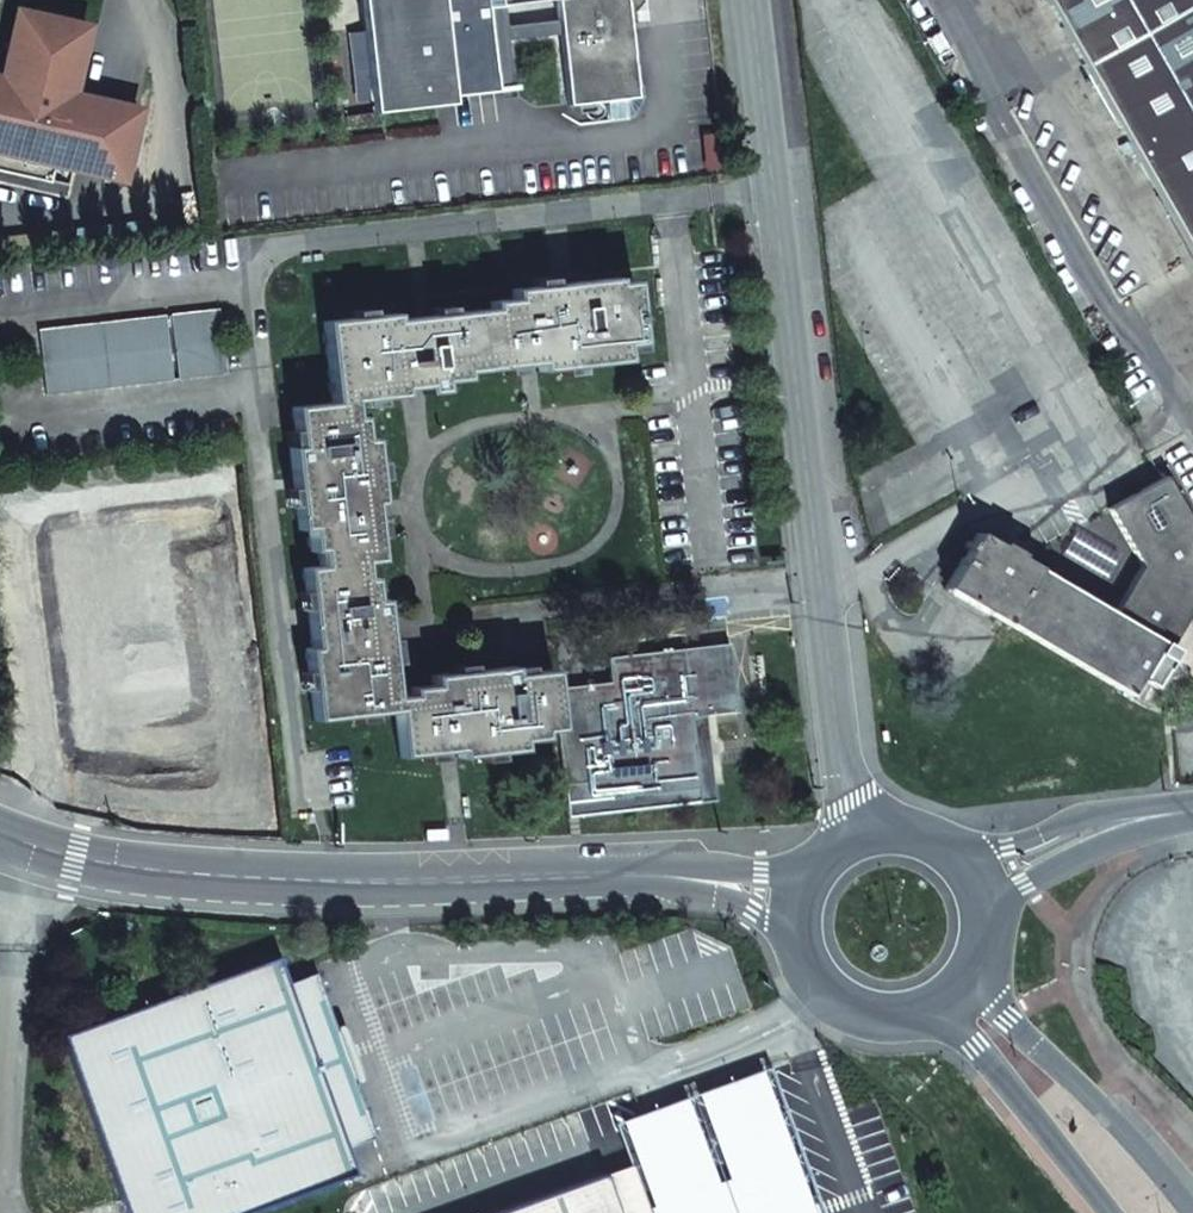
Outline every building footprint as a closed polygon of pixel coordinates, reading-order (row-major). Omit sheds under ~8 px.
[(373,106),(500,91),(490,7),(502,5),(546,0),(361,0),(373,106)] [(559,21),(561,32),(569,105),(608,101),(638,97),(636,86),(629,23),(636,22),(636,12),(644,0),(557,0),(559,21)] [(1192,258),(1192,0),(1046,0),(1192,258)] [(490,7),(500,91),(515,89),(509,38),(561,32),(559,21),(507,27),(505,6),(490,7)] [(18,12),(3,80),(0,80),(0,152),(52,164),(49,182),(68,186),(72,168),(123,180),(139,111),(72,96),(88,28),(18,12)] [(642,86),(636,86),(638,97),(608,101),(610,120),(629,118),(644,97),(642,86)] [(0,152),(0,183),(65,197),(68,186),(49,182),(52,164),(0,152)] [(393,315),(322,322),(331,403),(292,408),(296,448),(289,449),(298,530),(308,528),(310,551),(318,550),(320,567),(303,569),(312,647),(306,648),(314,719),(394,710),(400,755),(457,749),(458,756),(520,748),(519,739),(542,736),(541,730),(558,728),(554,690),(552,670),(512,675),(511,667),(431,676),(431,686),(409,689),(409,696),(393,698),(382,600),(374,601),(370,578),(364,579),(362,562),(377,560),(371,503),(378,502),(371,439),(363,440),(360,418),(352,418),(351,402),(403,396),(402,389),(424,386),(424,392),(441,391),(441,382),(464,379),(463,372),(536,364),(536,370),(623,361),(622,346),(639,344),(632,282),(615,283),(614,279),(510,290),(513,299),(489,302),(490,311),(393,321),(393,315)] [(46,391),(226,372),(219,309),(39,328),(46,391)] [(1077,591),(1019,556),(1020,552),(1001,542),(999,545),(977,532),(961,559),(945,586),(1131,694),(1140,679),(1150,661),(1157,665),(1192,605),(1192,522),(1165,474),(1110,505),(1142,563),(1113,613),(1077,591)] [(610,683),(554,690),(558,728),(565,784),(610,780),(611,797),(700,787),(691,717),(737,711),(732,677),(727,643),(607,658),(610,683)] [(1147,683),(1157,665),(1150,661),(1140,679),(1147,683)] [(60,1034),(125,1212),(245,1212),(356,1173),(346,1146),(325,1089),(331,1087),(335,1076),(332,1067),(324,1043),(312,1037),(307,1040),(286,982),(277,956),(60,1034)] [(374,1137),(314,972),(286,982),(307,1040),(312,1037),(324,1043),(332,1067),(335,1076),(331,1087),(325,1089),(346,1146),(374,1137)] [(649,1212),(822,1212),(769,1067),(652,1109),(613,1123),(628,1165),(631,1163),(649,1212)] [(604,1173),(495,1212),(619,1212),(604,1173)]
